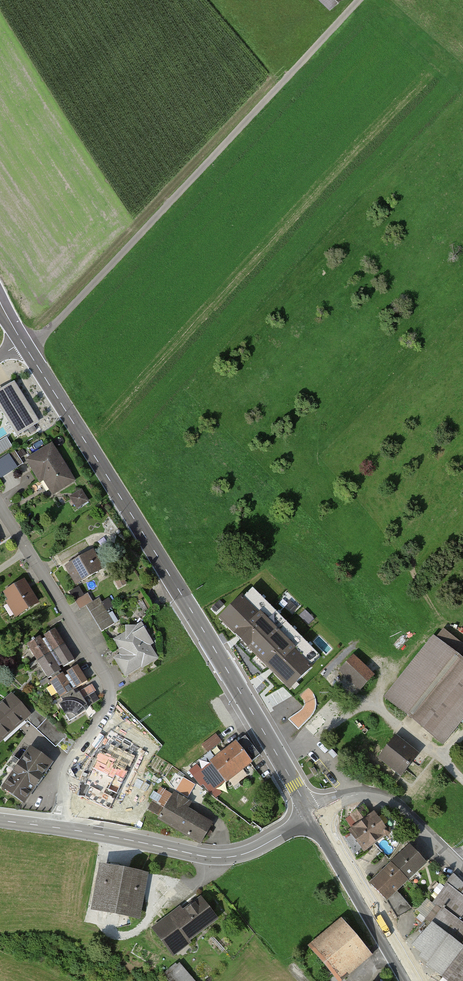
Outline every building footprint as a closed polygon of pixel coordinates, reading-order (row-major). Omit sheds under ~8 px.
[(0,392),(0,414),(3,412),(17,435),(28,428),(31,433),(36,430),(33,425),(38,422),(14,384),(0,392)] [(7,438),(0,442),(0,453),(12,446),(7,438)] [(52,445),(26,461),(50,499),(76,483),(52,445)] [(4,457),(13,470),(23,464),(15,451),(4,457)] [(81,491),(69,498),(77,511),(88,503),(81,491)] [(88,548),(61,564),(72,584),(99,567),(88,548)] [(37,603),(23,581),(4,593),(18,614),(37,603)] [(241,597),(220,618),(290,688),(311,667),(308,664),(312,660),(302,650),(306,646),(299,639),(295,643),(287,634),(291,630),(283,623),(279,627),(271,619),(275,614),(268,607),(264,611),(256,603),(260,599),(253,592),(244,600),(241,597)] [(98,595),(85,603),(101,629),(114,622),(98,595)] [(118,659),(126,673),(142,663),(143,665),(155,658),(146,644),(151,641),(144,630),(139,633),(136,627),(127,627),(127,634),(117,640),(125,654),(118,659)] [(42,640),(40,636),(27,644),(37,661),(65,645),(55,629),(44,636),(45,638),(42,640)] [(433,637),(386,696),(443,742),(462,717),(462,661),(433,637)] [(74,660),(65,645),(37,661),(48,678),(51,677),(52,678),(60,673),(59,672),(61,670),(59,667),(62,665),(64,667),(74,660)] [(372,675),(353,658),(342,670),(360,687),(372,675)] [(65,676),(63,673),(61,674),(60,673),(52,678),(52,679),(50,681),(60,698),(61,698),(73,690),(87,681),(77,665),(67,672),(68,674),(65,676)] [(73,690),(61,698),(62,701),(63,702),(59,705),(69,721),(86,711),(85,709),(83,707),(85,706),(87,704),(84,699),(94,692),(90,685),(76,694),(73,690)] [(12,695),(0,706),(0,740),(29,714),(12,695)] [(65,736),(47,718),(37,727),(56,745),(65,736)] [(216,731),(203,743),(209,751),(223,739),(216,731)] [(421,751),(396,731),(376,754),(402,775),(421,751)] [(226,782),(260,755),(245,735),(210,762),(226,782)] [(211,750),(216,756),(227,747),(222,741),(211,750)] [(0,775),(0,785),(23,802),(50,763),(30,749),(21,762),(13,757),(0,775)] [(201,770),(197,764),(189,771),(201,786),(203,785),(210,794),(215,790),(200,771),(201,770)] [(121,796),(114,812),(130,818),(140,792),(128,787),(124,797),(121,796)] [(159,818),(201,843),(212,824),(170,799),(159,818)] [(163,808),(153,802),(148,810),(158,816),(163,808)] [(346,818),(353,827),(357,824),(359,826),(350,832),(363,850),(384,835),(386,836),(390,833),(389,828),(385,827),(383,828),(373,815),(371,817),(363,806),(346,818)] [(411,846),(392,864),(407,878),(425,862),(411,846)] [(392,864),(371,884),(386,899),(407,878),(392,864)] [(133,916),(140,874),(107,868),(99,910),(133,916)] [(441,974),(462,945),(462,899),(447,887),(435,902),(438,904),(425,919),(433,925),(414,945),(424,953),(421,957),(430,963),(429,965),(441,974)] [(201,892),(154,927),(172,952),(220,917),(201,892)] [(369,947),(343,916),(312,943),(338,973),(369,947)] [(408,940),(413,944),(424,931),(419,927),(408,940)] [(441,974),(451,980),(462,980),(462,946),(441,974)] [(177,964),(160,979),(161,980),(191,980),(177,964)]
